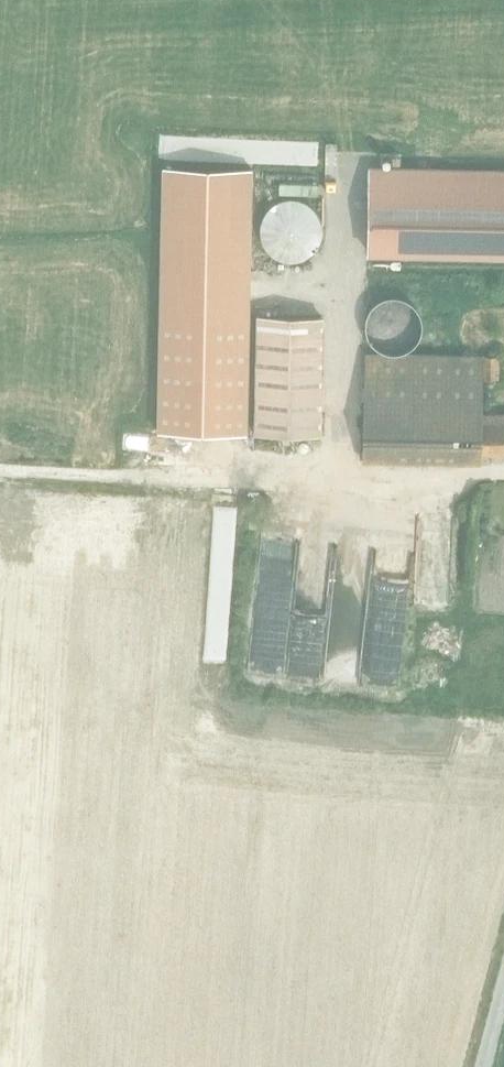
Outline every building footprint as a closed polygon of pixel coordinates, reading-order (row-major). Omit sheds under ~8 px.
[(251,168),(163,166),(158,430),(246,432),(251,168)] [(368,169),(366,249),(503,252),(503,172),(368,169)] [(477,286),(477,312),(503,312),(503,286),(477,286)] [(421,326),(422,320),(422,314),(420,309),(418,304),(414,299),(409,295),(404,292),(394,289),(387,290),(382,291),(376,294),(371,298),(367,303),(364,308),(362,314),(362,318),(362,325),(364,330),(366,336),(370,341),(378,346),(383,348),(389,350),(395,350),(401,348),(406,346),(413,342),(417,336),(419,332),(421,326)] [(254,315),(252,434),(318,436),(321,317),(254,315)] [(481,412),(482,355),(363,353),(362,462),(478,463),(478,454),(503,455),(503,412),(481,412)]
